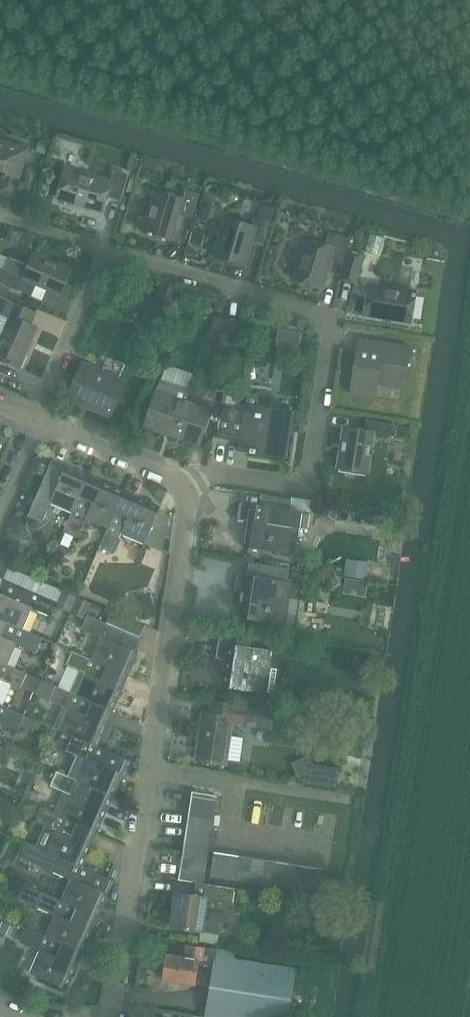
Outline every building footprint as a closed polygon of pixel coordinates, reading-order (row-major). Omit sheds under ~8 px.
[(2,180),(0,188),(0,192),(13,196),(28,148),(0,140),(0,180),(2,180)] [(39,140),(35,151),(45,154),(49,144),(39,140)] [(67,166),(58,198),(103,211),(108,197),(120,200),(127,174),(114,170),(111,179),(67,166)] [(185,189),(183,197),(155,189),(142,231),(172,239),(179,214),(192,218),(202,186),(191,182),(189,190),(185,189)] [(196,220),(203,222),(213,187),(206,185),(196,220)] [(243,265),(250,242),(264,246),(275,208),(267,206),(265,214),(259,212),(255,226),(226,217),(214,256),(243,265)] [(193,230),(188,243),(201,247),(205,234),(193,230)] [(331,260),(344,264),(348,250),(351,238),(328,231),(325,243),(305,237),(293,279),(323,288),(331,260)] [(345,264),(341,278),(356,282),(364,255),(348,250),(344,264),(345,264)] [(14,288),(31,296),(36,284),(60,295),(71,270),(33,254),(28,266),(8,258),(3,270),(0,268),(0,282),(14,288)] [(169,308),(177,285),(165,281),(157,304),(169,308)] [(412,322),(416,292),(368,285),(364,314),(412,322)] [(0,296),(0,315),(9,319),(0,339),(0,360),(19,368),(38,328),(31,325),(36,313),(0,296)] [(231,350),(239,323),(219,317),(210,344),(231,350)] [(289,332),(287,346),(298,348),(300,333),(289,332)] [(381,354),(357,350),(351,393),(376,397),(378,385),(404,388),(411,345),(383,341),(381,354)] [(110,413),(125,380),(86,363),(71,395),(110,413)] [(211,411),(186,403),(190,389),(161,379),(157,393),(147,423),(201,441),(211,411)] [(224,407),(217,436),(240,440),(239,450),(286,457),(294,411),(257,405),(259,393),(248,391),(245,410),(224,407)] [(370,471),(375,433),(392,436),(394,423),(365,419),(363,432),(344,429),(339,467),(370,471)] [(51,462),(28,515),(43,522),(51,503),(72,512),(88,475),(66,465),(64,468),(51,462)] [(88,475),(72,512),(64,531),(78,538),(86,518),(107,528),(99,547),(100,547),(123,490),(88,475)] [(123,490),(100,547),(114,553),(123,534),(144,543),(160,506),(123,490)] [(243,546),(288,553),(296,554),(300,527),(307,528),(309,513),(302,512),(286,509),(287,500),(260,496),(259,505),(240,502),(237,518),(247,519),(243,546)] [(16,516),(12,527),(22,532),(27,521),(16,516)] [(347,559),(344,575),(366,578),(368,562),(347,559)] [(237,573),(235,589),(244,590),(240,618),(285,624),(285,622),(293,623),(297,599),(299,582),(291,581),(287,580),(289,567),(287,567),(249,561),(247,574),(237,573)] [(23,629),(32,607),(52,616),(58,602),(4,578),(0,588),(0,618),(23,629)] [(64,591),(57,606),(70,612),(77,596),(68,592),(64,591)] [(77,596),(70,612),(85,619),(87,614),(92,603),(79,597),(77,596)] [(152,602),(136,606),(139,619),(155,615),(152,602)] [(141,637),(87,614),(85,619),(81,628),(101,637),(92,658),(128,675),(132,667),(138,652),(135,651),(141,637)] [(8,664),(17,644),(36,652),(42,638),(23,630),(23,629),(0,618),(0,661),(8,664)] [(218,641),(216,658),(226,659),(225,667),(222,686),(267,693),(271,666),(278,667),(281,651),(242,645),(235,644),(218,641)] [(78,670),(69,691),(113,711),(128,675),(92,658),(72,649),(65,664),(78,670)] [(360,651),(358,664),(374,667),(376,654),(360,651)] [(2,680),(21,688),(21,687),(27,674),(27,673),(8,665),(8,664),(0,661),(0,683),(2,680)] [(27,674),(21,687),(35,693),(36,691),(40,680),(27,674)] [(35,693),(50,700),(57,685),(41,678),(40,680),(36,691),(35,693)] [(63,706),(54,728),(61,731),(72,735),(98,745),(113,711),(69,691),(57,685),(50,700),(63,706)] [(226,764),(229,747),(232,722),(273,728),(276,710),(212,700),(210,713),(202,712),(195,759),(226,764)] [(18,729),(20,725),(22,721),(24,715),(0,704),(0,721),(18,729)] [(22,721),(20,725),(33,730),(38,721),(24,715),(22,721)] [(61,731),(55,744),(66,748),(72,735),(61,731)] [(77,754),(68,775),(113,795),(123,773),(120,772),(126,758),(98,745),(72,735),(66,748),(66,749),(77,754)] [(3,765),(5,759),(9,751),(0,747),(0,764),(3,765)] [(27,762),(24,771),(33,774),(36,765),(27,762)] [(297,773),(302,783),(302,784),(302,783),(305,782),(336,787),(339,768),(313,764),(297,773)] [(70,793),(61,814),(98,831),(113,795),(68,775),(56,770),(50,785),(70,793)] [(192,792),(190,803),(215,807),(217,795),(192,792)] [(190,803),(188,815),(213,819),(215,807),(190,803)] [(44,852),(56,857),(83,866),(98,831),(61,814),(42,805),(35,821),(54,829),(44,852)] [(188,815),(187,826),(211,832),(213,819),(188,815)] [(187,826),(185,840),(209,843),(211,832),(187,826)] [(185,840),(183,851),(207,856),(209,843),(185,840)] [(183,851),(181,863),(205,868),(207,856),(183,851)] [(210,876),(225,879),(229,854),(214,851),(210,876)] [(229,854),(225,879),(237,881),(241,856),(229,854)] [(241,856),(237,881),(249,882),(253,857),(241,856)] [(70,878),(61,899),(98,916),(108,893),(105,892),(111,879),(83,866),(56,857),(51,870),(70,878)] [(253,857),(249,882),(262,884),(266,859),(253,857)] [(266,859),(262,884),(274,886),(278,861),(266,859)] [(278,861),(274,886),(287,888),(291,863),(278,861)] [(291,863),(287,888),(299,890),(303,865),(291,863)] [(181,864),(178,879),(197,882),(197,881),(203,882),(205,868),(181,864)] [(303,865),(299,890),(311,892),(315,867),(303,865)] [(315,867),(311,892),(324,894),(328,869),(315,867)] [(171,926),(200,931),(199,941),(217,944),(219,934),(220,934),(223,912),(207,910),(208,901),(233,905),(235,887),(203,882),(197,881),(197,882),(195,895),(176,892),(171,926)] [(54,914),(45,935),(83,952),(98,916),(61,899),(41,891),(35,906),(54,914)] [(0,927),(0,932),(6,935),(11,925),(3,921),(0,927)] [(67,988),(83,952),(45,935),(26,927),(26,928),(22,927),(17,939),(20,940),(20,941),(40,950),(30,972),(67,988)] [(163,979),(196,984),(199,959),(206,960),(207,953),(210,954),(211,947),(187,944),(185,956),(167,953),(163,979)] [(296,967),(234,957),(236,949),(217,946),(206,1016),(288,1016),(296,967)]
